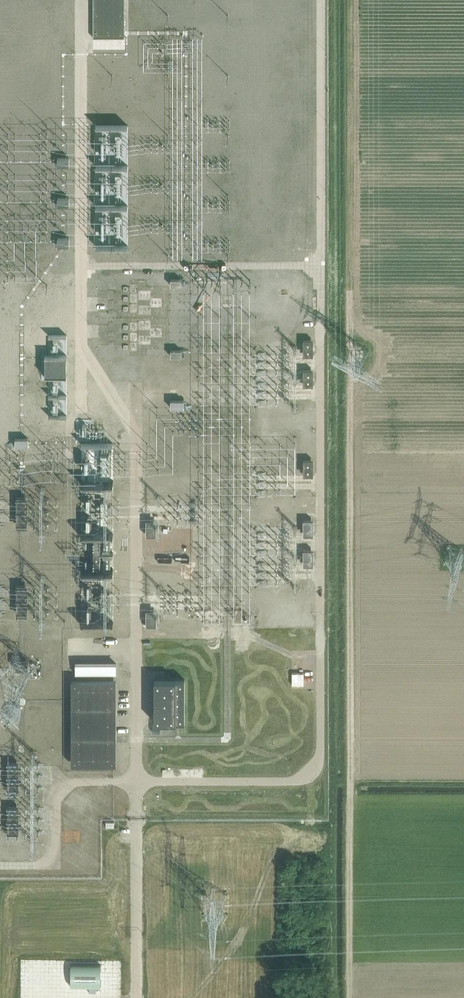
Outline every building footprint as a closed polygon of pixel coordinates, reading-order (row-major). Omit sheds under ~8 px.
[(93,38),(124,38),(124,0),(93,0),(93,38)] [(69,158),(57,158),(57,166),(69,166),(69,158)] [(69,198),(57,198),(57,206),(69,206),(69,198)] [(69,238),(58,238),(58,246),(69,246),(69,238)] [(314,339),(303,339),(303,355),(314,355),(314,339)] [(68,373),(68,354),(47,354),(47,373),(68,373)] [(116,370),(123,366),(119,361),(113,366),(116,370)] [(314,369),(304,370),(304,385),(314,385),(314,369)] [(130,376),(119,381),(124,391),(135,385),(130,376)] [(184,400),(171,400),(171,408),(184,408),(184,400)] [(29,438),(15,438),(15,446),(29,446),(29,438)] [(314,459),(304,459),(304,475),(314,475),(314,459)] [(157,520),(147,520),(147,536),(157,535),(157,520)] [(314,520),(304,520),(304,535),(314,535),(314,520)] [(314,549),(304,549),(304,565),(314,565),(314,549)] [(158,609),(147,609),(147,625),(158,625),(158,609)] [(96,635),(121,634),(120,621),(95,622),(96,635)] [(121,669),(121,659),(78,658),(78,669),(121,669)] [(71,765),(116,765),(116,680),(71,680),(71,765)] [(184,722),(184,680),(154,680),(154,722),(184,722)]
